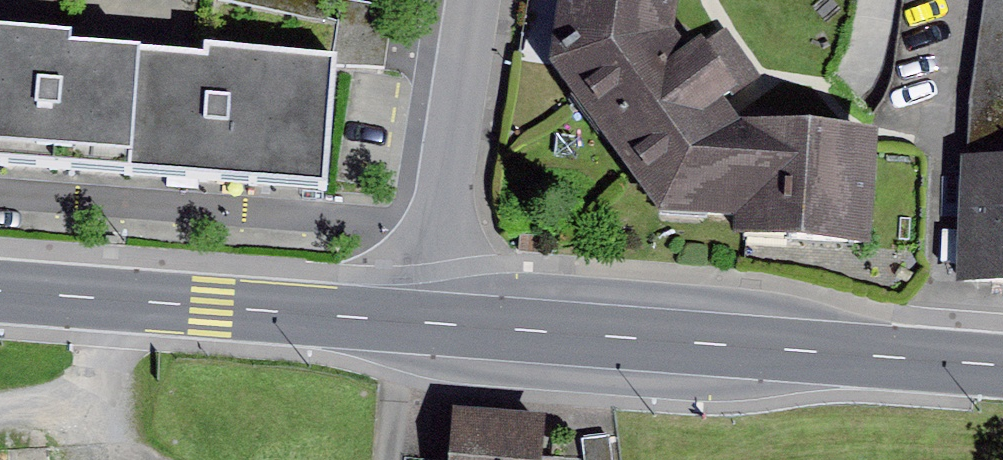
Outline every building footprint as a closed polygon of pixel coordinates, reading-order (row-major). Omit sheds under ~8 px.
[(547,63),(658,212),(733,217),(732,240),(869,249),(878,129),(741,120),(727,101),(760,77),(741,52),(724,28),(690,53),(673,30),(677,0),(556,0),(547,63)] [(961,156),(1002,157),(1002,0),(983,0),(961,156)] [(141,50),(69,43),(71,28),(0,23),(0,162),(134,169),(141,50)] [(323,181),(334,54),(207,42),(205,57),(141,50),(134,169),(323,181)] [(961,156),(957,282),(1002,283),(1002,157),(961,156)] [(551,235),(519,234),(518,251),(551,252),(551,235)] [(453,409),(449,459),(541,459),(545,417),(453,409)] [(581,438),(584,459),(612,459),(609,435),(581,438)]
